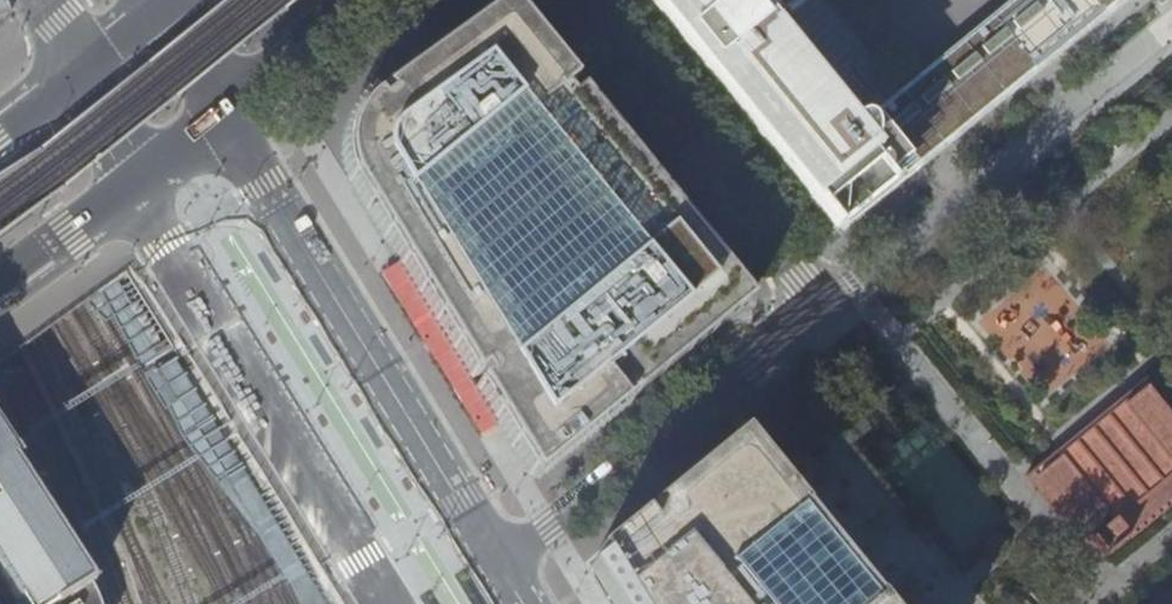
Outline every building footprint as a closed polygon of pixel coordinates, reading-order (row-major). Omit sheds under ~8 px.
[(9,15),(5,0),(0,0),(0,17),(9,15)] [(673,27),(723,87),(765,139),(806,189),(840,231),(862,214),(896,186),(889,177),(893,174),(909,160),(877,122),(862,133),(755,0),(652,0),(673,27)] [(790,14),(808,0),(778,0),(790,14)] [(970,54),(1004,97),(1010,93),(1064,49),(1124,0),(1037,0),(970,54)] [(535,40),(505,2),(496,9),(466,30),(435,53),(385,89),(366,102),(358,113),(350,127),(345,142),(343,160),(345,176),(370,215),(402,268),(431,314),(459,360),(471,379),(475,386),(532,479),(592,431),(602,424),(624,406),(615,396),(623,389),(632,400),(641,393),(689,353),(733,317),(750,303),(723,270),(680,217),(634,160),(585,100),(535,40)] [(970,54),(882,127),(909,160),(916,169),(926,161),(1004,97),(970,54)] [(1039,471),(1059,495),(1066,490),(1074,499),(1067,504),(1087,529),(1094,524),(1098,530),(1092,535),(1104,550),(1107,547),(1109,550),(1129,534),(1127,532),(1130,529),(1132,531),(1135,529),(1138,527),(1136,524),(1138,523),(1140,525),(1146,521),(1144,518),(1146,516),(1148,518),(1153,514),(1151,512),(1154,509),(1156,512),(1161,508),(1159,505),(1162,503),(1164,506),(1170,502),(1167,499),(1170,497),(1171,499),(1171,415),(1146,384),(1039,471)] [(95,580),(18,460),(19,459),(0,429),(0,579),(17,603),(102,603),(95,580)] [(592,575),(599,587),(610,603),(883,603),(872,591),(835,547),(790,491),(785,494),(779,487),(747,448),(741,441),(718,460),(658,509),(655,506),(652,508),(650,510),(653,514),(645,520),(642,516),(598,553),(605,565),(592,575)]
